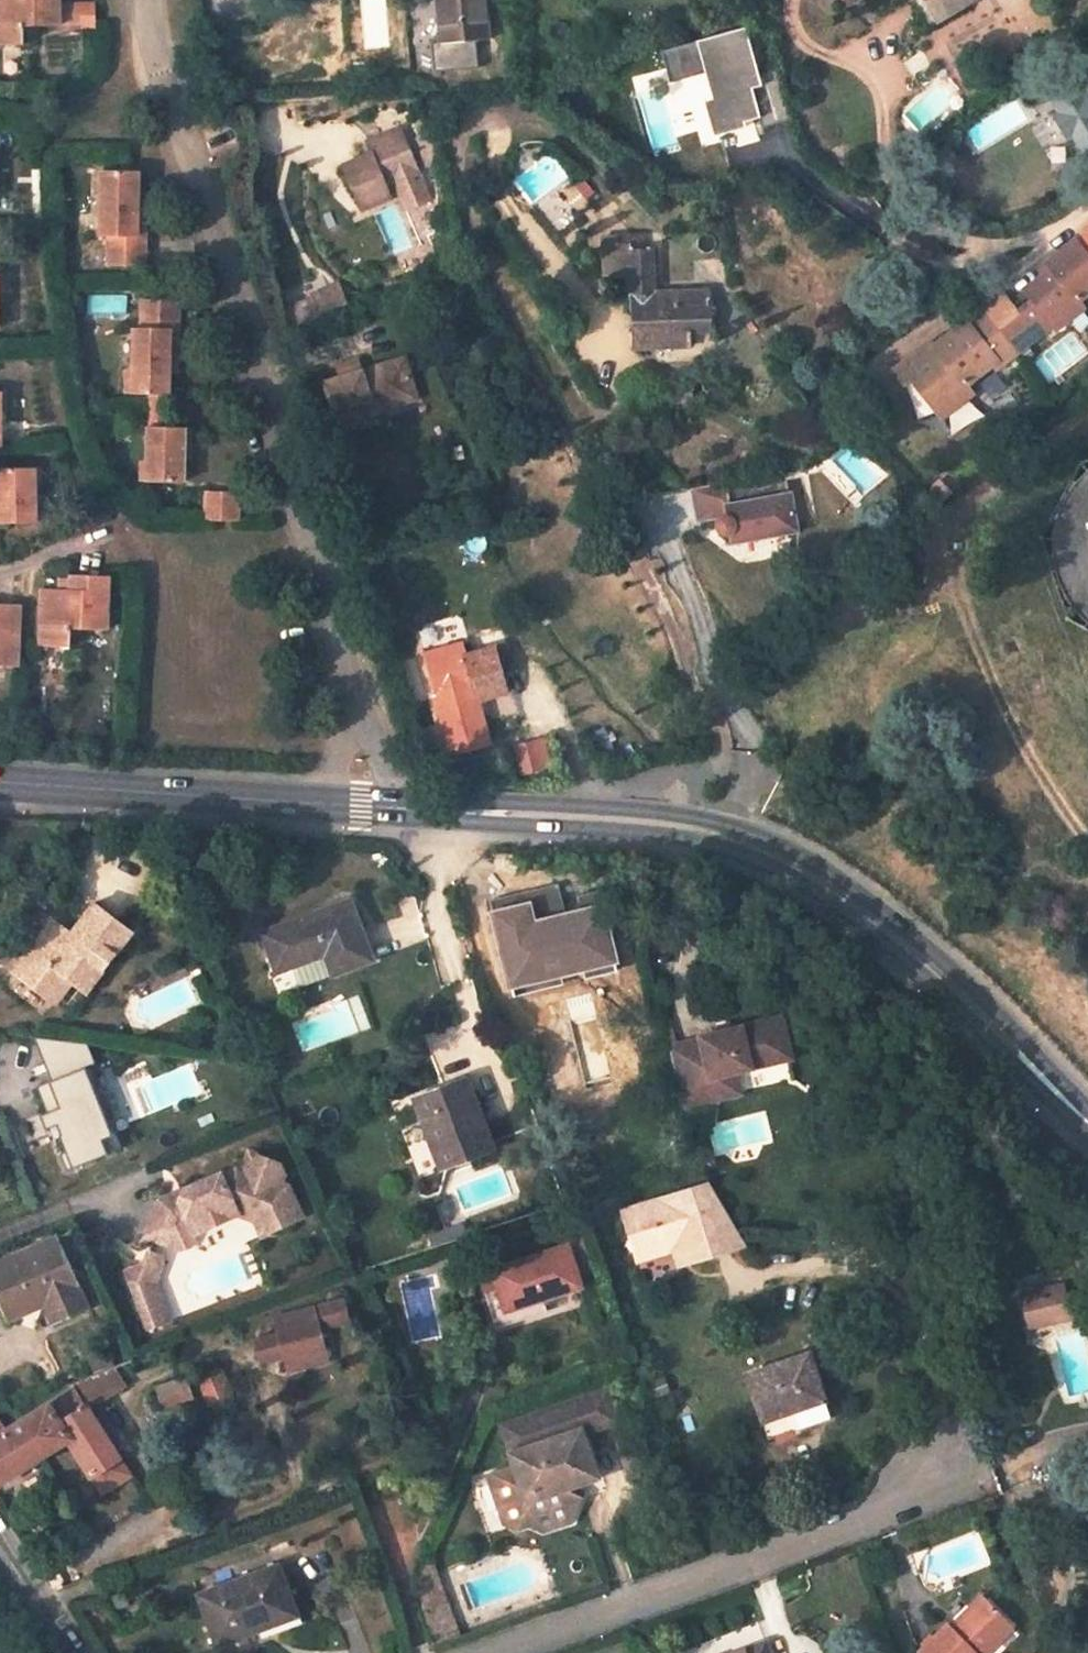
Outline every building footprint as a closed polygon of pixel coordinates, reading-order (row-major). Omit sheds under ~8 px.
[(56,0),(0,0),(0,46),(21,46),(23,27),(57,25),(56,4),(56,0)] [(442,44),(487,41),(483,0),(438,0),(442,44)] [(936,17),(965,0),(926,0),(936,17)] [(80,3),(56,4),(57,25),(80,25),(80,3)] [(93,26),(92,3),(80,3),(80,25),(93,26)] [(738,27),(654,51),(663,83),(703,72),(710,97),(697,101),(708,136),(740,127),(739,122),(753,118),(756,128),(787,119),(772,67),(752,73),(738,27)] [(1073,78),(1046,94),(1078,143),(1087,137),(1087,68),(1073,78)] [(416,173),(397,129),(369,142),(373,152),(345,165),(363,209),(391,197),(387,186),(416,173)] [(1087,147),(1087,137),(1078,143),(1083,151),(1087,147)] [(135,170),(102,170),(101,236),(110,236),(110,265),(143,266),(144,237),(134,237),(135,192),(135,170)] [(144,237),(146,192),(135,192),(134,237),(144,237)] [(1026,291),(1053,325),(1082,303),(1079,299),(1087,292),(1087,229),(1047,262),(1053,270),(1026,291)] [(643,238),(605,238),(605,246),(630,246),(630,251),(646,250),(643,238)] [(654,293),(653,251),(630,251),(630,246),(605,246),(606,276),(633,275),(635,346),(655,347),(655,340),(691,340),(691,332),(710,332),(709,293),(654,293)] [(312,315),(347,305),(340,283),(305,293),(312,315)] [(1032,339),(1000,297),(933,348),(938,356),(909,378),(939,416),(969,392),(964,385),(992,364),(995,368),(1032,339)] [(177,300),(144,299),(143,326),(135,327),(134,394),(149,395),(166,395),(167,373),(169,328),(177,329),(177,300)] [(169,328),(167,373),(176,373),(177,329),(169,328)] [(933,348),(928,343),(893,370),(902,384),(909,378),(938,356),(933,348)] [(418,394),(405,357),(362,371),(357,359),(338,365),(342,377),(327,382),(343,430),(377,418),(375,408),(370,395),(390,388),(395,402),(418,394)] [(375,408),(395,402),(390,388),(370,395),(375,408)] [(149,412),(166,412),(166,395),(149,395),(149,412)] [(149,427),(165,428),(166,412),(149,412),(149,427)] [(149,427),(147,481),(181,482),(182,460),(183,429),(165,428),(149,427)] [(189,460),(191,428),(183,429),(182,460),(189,460)] [(0,469),(0,480),(0,490),(1,523),(31,522),(31,469),(0,469)] [(780,469),(687,487),(693,521),(715,517),(714,523),(715,528),(716,531),(720,534),(726,535),(727,543),(798,530),(791,491),(785,492),(780,469)] [(1080,476),(1064,499),(1057,517),(1053,535),(1052,554),(1055,573),(1070,604),(1087,622),(1087,470),(1080,476)] [(855,487),(846,496),(856,506),(865,496),(855,487)] [(236,493),(209,492),(208,520),(235,521),(236,493)] [(104,630),(105,576),(71,575),(71,580),(71,590),(58,590),(43,589),(41,647),(70,649),(71,628),(104,630)] [(71,580),(57,579),(58,590),(71,590),(71,580)] [(14,666),(16,605),(0,604),(0,666),(14,666)] [(508,643),(504,633),(473,641),(475,652),(508,643)] [(475,652),(465,655),(461,645),(426,654),(438,698),(474,688),(478,700),(506,693),(499,665),(513,661),(508,643),(475,652)] [(336,911),(317,919),(314,911),(262,930),(271,955),(282,952),(287,968),(325,953),(333,972),(357,964),(355,957),(372,950),(351,896),(333,904),(336,911)] [(333,904),(314,911),(317,919),(336,911),(333,904)] [(132,931),(96,905),(73,935),(55,921),(17,973),(57,1003),(74,980),(88,991),(132,931)] [(578,966),(569,940),(573,938),(562,906),(520,922),(531,953),(521,957),(542,1019),(574,1008),(570,997),(591,990),(582,965),(578,966)] [(510,926),(521,957),(531,953),(520,922),(510,926)] [(569,940),(578,966),(582,965),(573,938),(569,940)] [(357,964),(374,956),(372,950),(355,957),(357,964)] [(271,955),(277,971),(287,968),(282,952),(271,955)] [(591,990),(570,997),(574,1008),(594,1000),(591,990)] [(698,1038),(667,1047),(684,1107),(716,1098),(710,1077),(734,1070),(790,1055),(778,1013),(697,1036),(698,1038)] [(125,1149),(82,1032),(39,1048),(51,1082),(42,1085),(73,1169),(125,1149)] [(734,1070),(710,1077),(716,1098),(740,1091),(734,1070)] [(467,1079),(444,1087),(450,1104),(473,1095),(467,1079)] [(436,1136),(448,1165),(493,1149),(473,1095),(450,1104),(444,1087),(413,1099),(428,1138),(436,1136)] [(428,1138),(439,1169),(448,1165),(436,1136),(428,1138)] [(257,1158),(245,1154),(239,1170),(250,1175),(257,1158)] [(160,1204),(147,1239),(182,1251),(189,1248),(194,1235),(237,1216),(255,1222),(261,1237),(301,1219),(287,1188),(273,1183),(279,1166),(257,1158),(250,1175),(239,1170),(220,1179),(219,1177),(160,1204)] [(714,1185),(627,1215),(642,1263),(677,1251),(694,1245),(698,1261),(752,1244),(714,1185)] [(0,1261),(0,1297),(9,1319),(34,1308),(29,1299),(57,1288),(61,1297),(54,1306),(60,1320),(87,1309),(75,1280),(56,1237),(0,1261)] [(682,1267),(698,1261),(694,1245),(677,1251),(682,1267)] [(567,1246),(492,1271),(499,1290),(485,1294),(497,1329),(546,1312),(542,1300),(581,1286),(567,1246)] [(164,1257),(148,1250),(143,1264),(125,1270),(148,1329),(170,1321),(155,1282),(164,1257)] [(492,1271),(479,1275),(485,1294),(499,1290),(492,1271)] [(1061,1286),(1041,1291),(1047,1313),(1067,1308),(1061,1286)] [(1041,1291),(1023,1296),(1028,1317),(1036,1315),(1047,1313),(1041,1291)] [(344,1300),(277,1320),(280,1333),(253,1340),(258,1364),(286,1357),(291,1372),(329,1361),(320,1330),(350,1321),(344,1300)] [(1067,1308),(1045,1313),(1048,1324),(1069,1318),(1067,1308)] [(1045,1313),(1036,1315),(1039,1326),(1048,1324),(1045,1313)] [(1036,1315),(1028,1317),(1031,1328),(1039,1326),(1036,1315)] [(82,1381),(115,1368),(115,1367),(108,1350),(70,1365),(77,1382),(82,1381)] [(808,1353),(747,1376),(770,1441),(804,1427),(798,1409),(825,1399),(808,1353)] [(115,1368),(82,1381),(73,1386),(88,1408),(125,1385),(115,1368)] [(220,1369),(197,1378),(210,1409),(233,1400),(220,1369)] [(184,1378),(156,1388),(163,1409),(191,1397),(184,1378)] [(616,1416),(606,1385),(572,1398),(581,1428),(616,1416)] [(73,1386),(9,1426),(2,1416),(0,1417),(0,1483),(67,1440),(103,1495),(132,1476),(88,1408),(73,1386)] [(572,1398),(502,1423),(530,1510),(564,1497),(561,1490),(597,1476),(581,1428),(572,1398)] [(461,1636),(431,1560),(423,1578),(423,1602),(439,1643),(461,1636)] [(278,1565),(199,1595),(219,1644),(260,1629),(262,1636),(300,1622),(278,1565)] [(986,1597),(981,1593),(951,1625),(955,1629),(986,1597)] [(919,1652),(920,1652),(985,1652),(1013,1626),(986,1597),(955,1629),(951,1625),(949,1623),(919,1652)] [(738,1652),(767,1652),(763,1643),(738,1652)]
